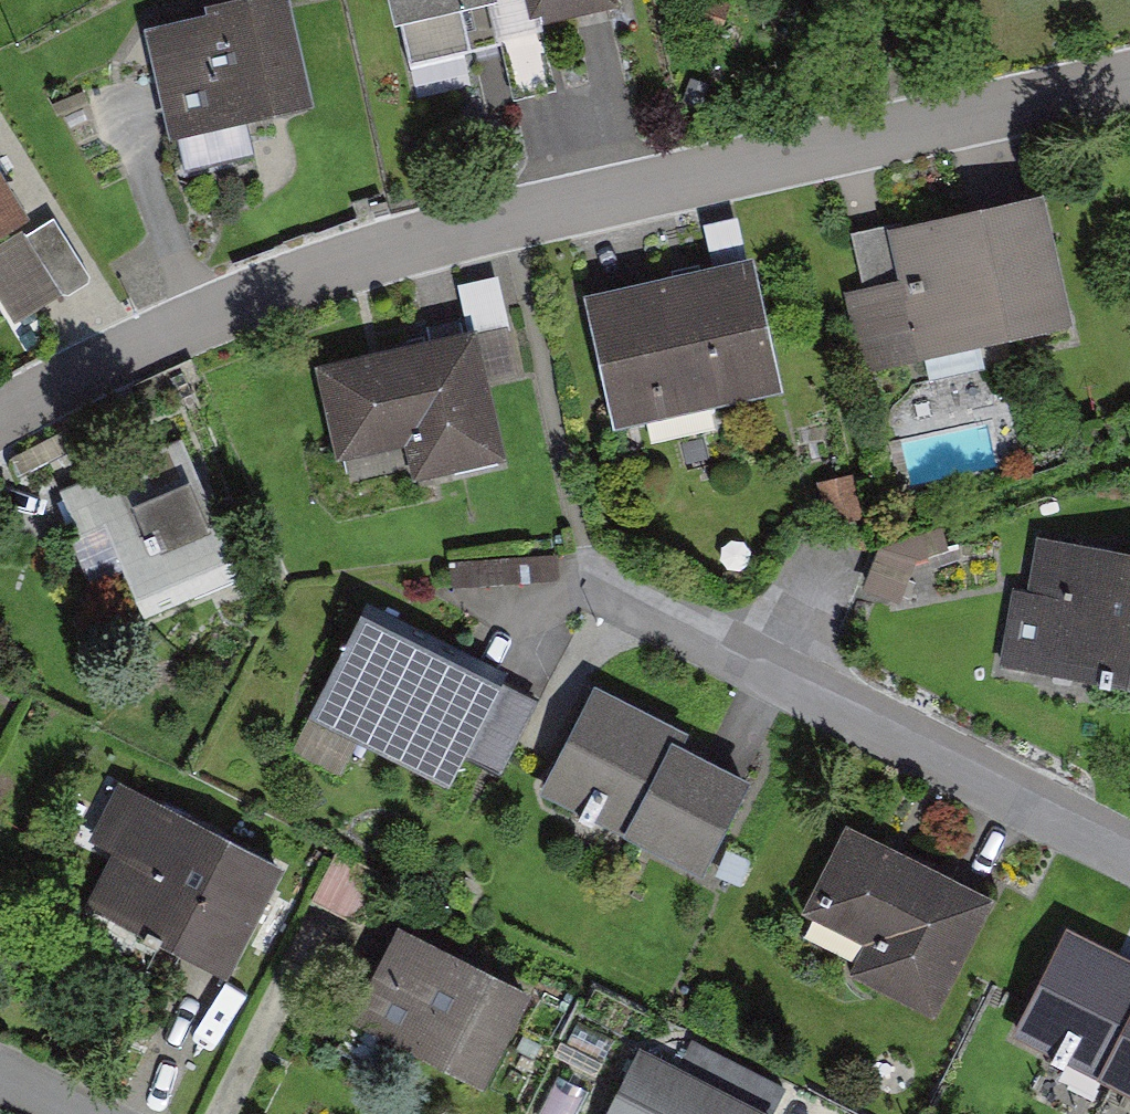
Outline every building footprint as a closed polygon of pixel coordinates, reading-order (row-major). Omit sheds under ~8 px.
[(148,27),(178,124),(310,84),(284,0),(236,0),(148,27)] [(408,23),(502,0),(402,0),(408,23)] [(553,11),(590,0),(550,0),(553,11)] [(44,217),(0,146),(0,244),(44,217)] [(1056,194),(873,235),(899,353),(1082,312),(1056,194)] [(752,265),(605,299),(632,412),(779,377),(752,265)] [(348,359),(364,443),(414,434),(420,466),(509,450),(488,334),(348,359)] [(196,440),(107,477),(161,605),(249,567),(196,440)] [(854,474),(818,481),(825,520),(861,513),(854,474)] [(915,555),(948,545),(942,522),(880,543),(863,584),(897,598),(915,555)] [(1040,538),(1032,590),(1017,587),(1004,665),(1129,685),(1129,552),(1040,538)] [(452,650),(364,605),(293,745),(338,768),(356,732),(450,780),(462,756),(500,775),(540,695),(479,664),(452,650)] [(649,709),(602,686),(550,789),(703,865),(749,771),(725,760),(680,737),(685,727),(649,709)] [(291,854),(159,788),(103,899),(235,965),(291,854)] [(922,855),(845,816),(799,905),(866,939),(853,965),(932,1006),(991,890),(968,878),(922,855)] [(547,989),(411,921),(369,1005),(505,1073),(547,989)] [(1068,922),(1015,1027),(1129,1087),(1129,953),(1068,922)] [(652,1047),(618,1113),(786,1113),(652,1047)]
